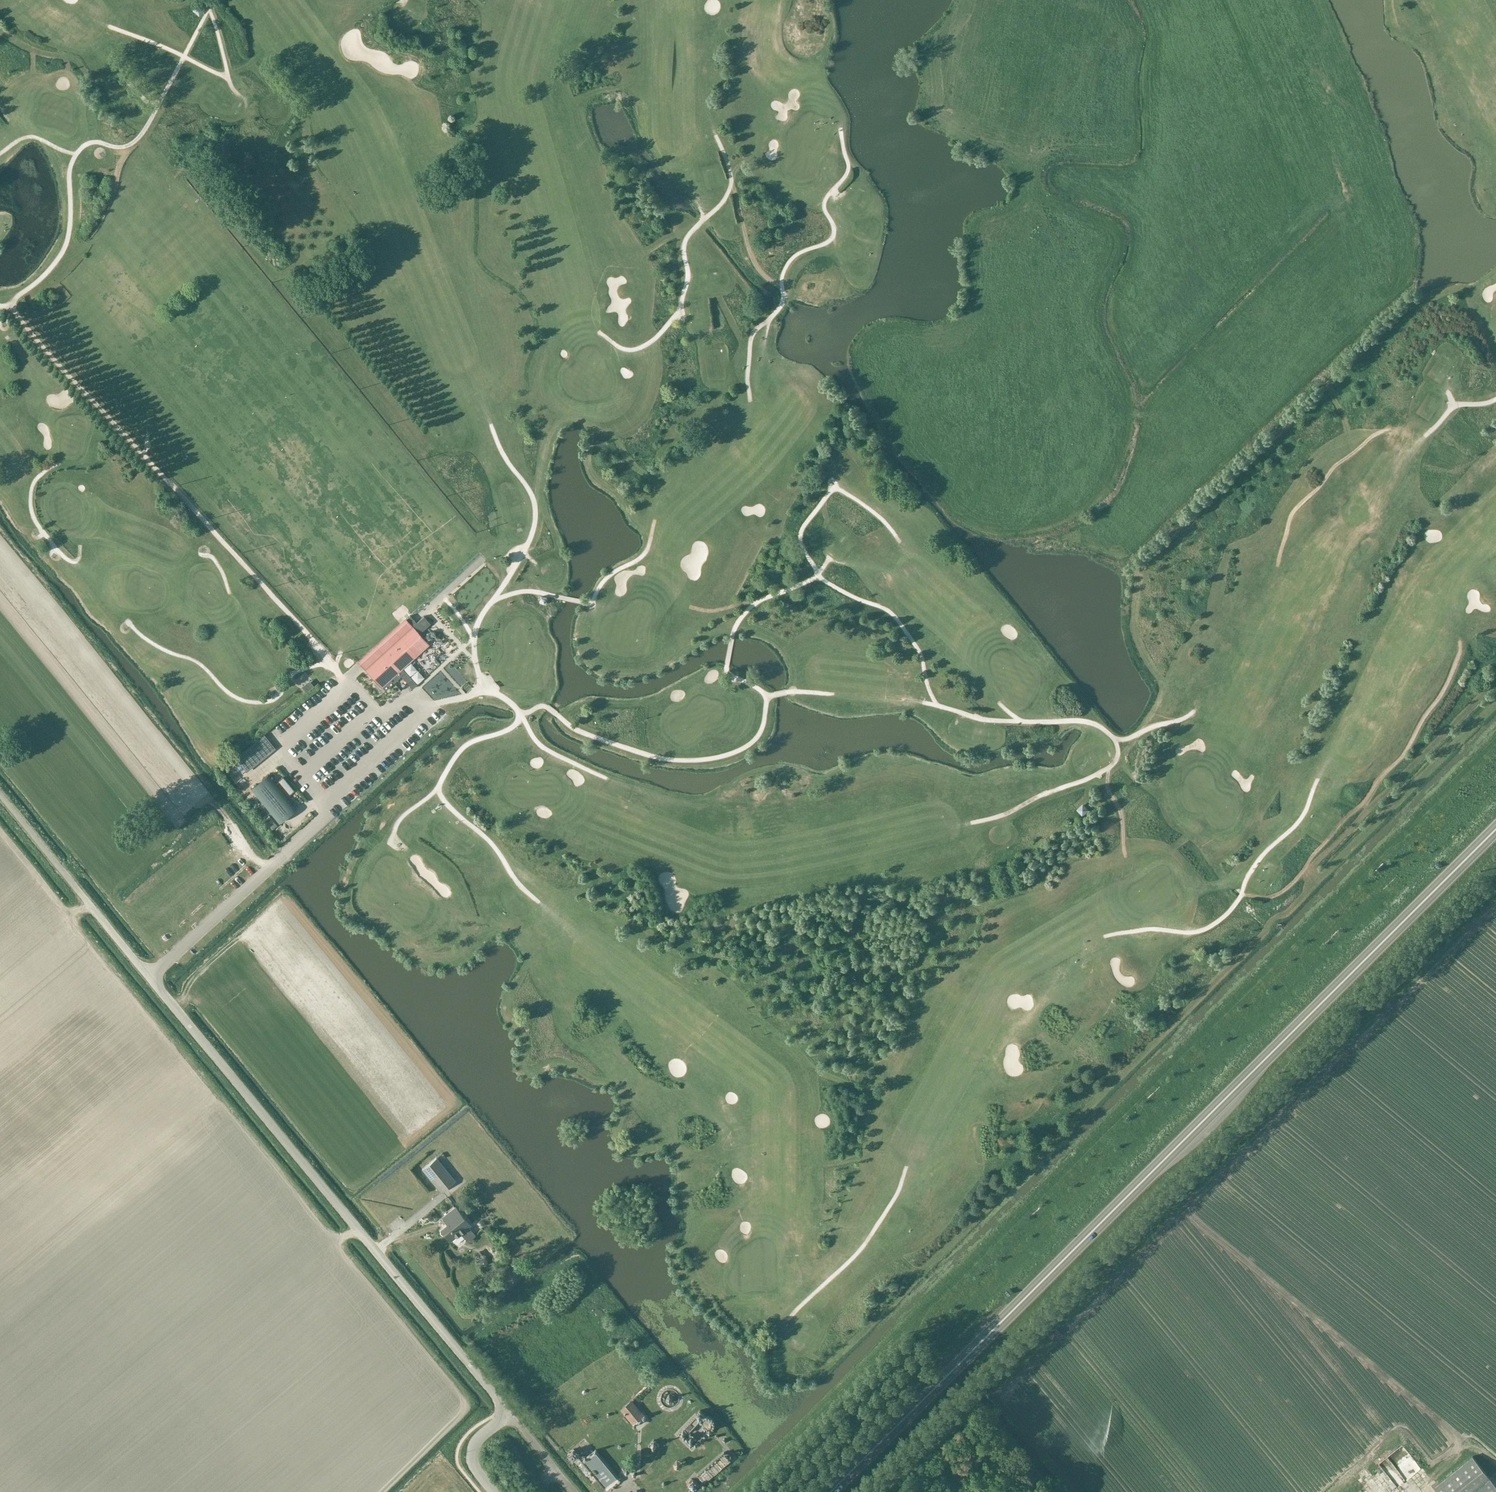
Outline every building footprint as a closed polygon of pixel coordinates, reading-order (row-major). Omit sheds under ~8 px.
[(409,624),(414,620),(410,615),(405,619),(409,624)] [(401,676),(402,667),(428,644),(419,634),(430,623),(424,616),(370,664),(368,662),(363,666),(381,686),(390,678),(394,682),(401,676)] [(247,770),(263,757),(274,748),(266,738),(264,736),(238,757),(237,758),(238,760),(247,770)] [(251,789),(279,823),(297,809),(268,774),(251,789)] [(1080,807),(1075,814),(1080,818),(1086,812),(1080,807)] [(455,1180),(436,1156),(422,1168),(441,1191),(455,1180)] [(446,1222),(440,1227),(450,1240),(452,1239),(456,1244),(464,1238),(465,1238),(466,1239),(467,1239),(469,1239),(475,1234),(468,1226),(470,1224),(455,1205),(442,1216),(446,1222)] [(633,1400),(621,1410),(633,1425),(645,1416),(633,1400)] [(595,1451),(585,1460),(608,1488),(618,1479),(595,1451)] [(1472,1455),(1433,1486),(1437,1491),(1495,1491),(1495,1485),(1472,1455)]
